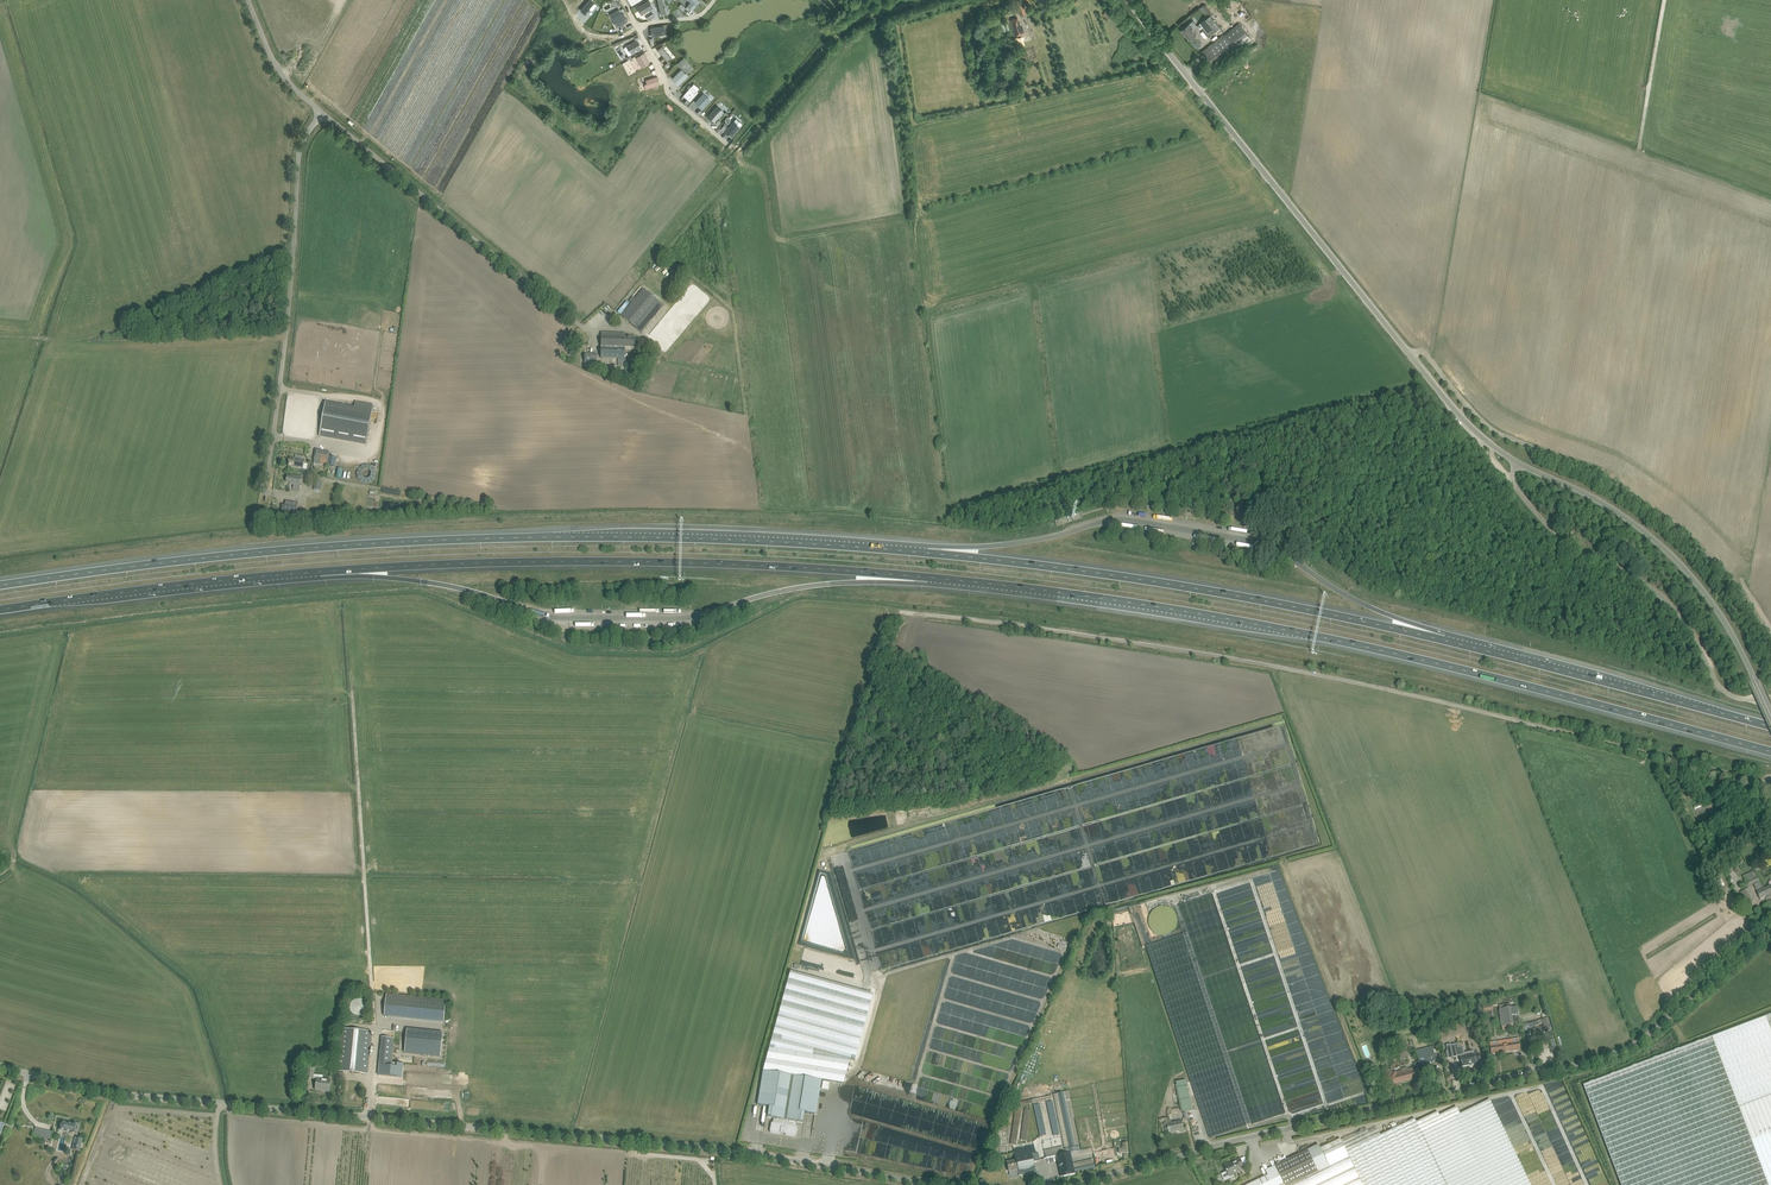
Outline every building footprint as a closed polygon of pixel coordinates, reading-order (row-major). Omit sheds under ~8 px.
[(581,10),(585,13),(589,8),(594,2),(591,0),(589,0),(581,10)] [(648,0),(638,7),(643,14),(653,7),(648,0)] [(661,14),(661,13),(666,12),(665,7),(665,6),(664,7),(664,5),(663,0),(658,0),(661,14)] [(691,2),(688,6),(692,10),(700,1),(698,0),(689,0),(691,2)] [(1016,3),(1020,14),(1026,12),(1023,1),(1016,3)] [(1200,8),(1207,17),(1211,15),(1211,14),(1204,4),(1200,8)] [(1108,10),(1103,14),(1108,20),(1113,16),(1108,10)] [(623,12),(614,17),(618,26),(621,24),(623,23),(628,21),(623,12)] [(1211,15),(1207,17),(1200,23),(1209,35),(1220,26),(1211,15)] [(1010,20),(1015,36),(1024,33),(1022,27),(1021,28),(1017,17),(1010,20)] [(1201,29),(1198,25),(1194,29),(1189,23),(1181,30),(1189,39),(1197,33),(1197,32),(1201,29)] [(1239,23),(1207,49),(1203,52),(1215,68),(1251,39),(1239,23)] [(664,34),(663,26),(651,28),(652,36),(664,34)] [(630,44),(627,46),(628,49),(629,49),(632,54),(642,48),(637,40),(630,45),(630,44)] [(671,57),(668,53),(668,52),(666,50),(665,50),(662,46),(658,49),(667,60),(671,57)] [(644,53),(637,57),(642,66),(649,62),(644,53)] [(680,72),(673,78),(679,84),(687,76),(683,72),(683,71),(682,70),(681,70),(680,71),(680,72)] [(647,83),(645,84),(646,89),(658,85),(657,80),(658,80),(657,76),(646,80),(647,83)] [(689,89),(684,95),(690,100),(698,91),(697,91),(700,88),(694,84),(692,86),(691,86),(689,89)] [(703,94),(695,102),(702,109),(710,101),(703,94)] [(716,107),(708,116),(715,121),(723,112),(716,107)] [(733,121),(725,131),(732,136),(739,127),(742,123),(736,118),(733,121)] [(629,301),(631,303),(621,316),(641,333),(664,306),(643,289),(635,299),(633,297),(629,301)] [(601,358),(607,358),(618,358),(618,366),(624,366),(625,348),(634,348),(635,338),(625,338),(625,333),(602,333),(601,358)] [(585,354),(584,359),(584,365),(597,366),(597,354),(585,354)] [(326,402),(320,436),(366,445),(372,411),(326,402)] [(314,464),(326,466),(327,463),(328,456),(329,452),(316,450),(315,458),(314,464)] [(329,457),(328,465),(335,466),(336,458),(329,457)] [(289,466),(307,469),(307,464),(304,464),(305,461),(290,458),(289,466)] [(293,491),(299,492),(302,478),(291,476),(291,478),(287,477),(287,483),(290,483),(290,484),(294,485),(293,491)] [(315,480),(314,490),(321,491),(322,482),(315,480)] [(308,497),(305,516),(316,517),(320,498),(308,497)] [(417,500),(415,507),(420,508),(421,504),(423,505),(424,501),(422,500),(417,500)] [(296,514),(296,513),(297,511),(297,509),(297,508),(282,505),(281,512),(296,514)] [(1748,887),(1748,888),(1760,882),(1757,876),(1756,877),(1753,878),(1745,882),(1746,883),(1748,887)] [(1758,894),(1760,899),(1770,894),(1770,886),(1757,892),(1758,894)] [(1752,901),(1747,890),(1741,893),(1746,904),(1752,901)] [(769,1049),(763,1071),(822,1080),(844,1084),(850,1059),(855,1061),(873,994),(866,992),(860,990),(790,971),(769,1049)] [(386,995),(385,1012),(391,1013),(393,996),(386,995)] [(1511,1007),(1500,1009),(1503,1026),(1510,1025),(1515,1024),(1513,1014),(1521,1013),(1520,1006),(1512,1007),(1511,1007)] [(1546,1008),(1540,1010),(1542,1018),(1548,1016),(1546,1008)] [(1584,1086),(1622,1184),(1770,1184),(1770,1015),(1712,1037),(1584,1086)] [(1544,1026),(1534,1029),(1533,1029),(1534,1034),(1534,1035),(1552,1030),(1550,1024),(1548,1018),(1542,1019),(1544,1026)] [(342,1029),(338,1065),(338,1071),(368,1074),(372,1032),(342,1029)] [(405,1053),(440,1057),(443,1033),(407,1029),(405,1053)] [(391,1063),(394,1038),(382,1037),(379,1065),(391,1067),(391,1063)] [(1519,1038),(1512,1039),(1506,1040),(1506,1041),(1490,1043),(1491,1054),(1520,1050),(1519,1038)] [(1457,1041),(1450,1043),(1452,1052),(1459,1051),(1457,1041)] [(1416,1051),(1418,1059),(1420,1065),(1436,1061),(1433,1047),(1416,1051)] [(1399,1053),(1401,1062),(1408,1060),(1406,1051),(1399,1053)] [(1464,1054),(1460,1055),(1463,1066),(1477,1063),(1476,1062),(1481,1061),(1479,1054),(1475,1055),(1474,1051),(1464,1053),(1464,1054)] [(402,1077),(403,1068),(397,1067),(397,1064),(398,1063),(397,1063),(391,1063),(391,1067),(379,1065),(378,1075),(390,1076),(402,1077)] [(1386,1075),(1387,1080),(1389,1086),(1420,1078),(1418,1070),(1397,1075),(1396,1073),(1386,1075)] [(757,1105),(759,1105),(769,1107),(768,1117),(773,1118),(773,1123),(771,1123),(770,1132),(780,1134),(781,1133),(785,1133),(785,1135),(796,1136),(797,1127),(796,1127),(797,1122),(803,1123),(804,1113),(816,1115),(822,1080),(763,1071),(757,1105)] [(317,1080),(316,1084),(316,1090),(325,1091),(325,1092),(329,1093),(330,1082),(317,1080)] [(1176,1082),(1183,1112),(1193,1109),(1186,1080),(1176,1082)] [(1068,1091),(1054,1094),(1066,1153),(1071,1152),(1080,1150),(1068,1091)] [(1416,1122),(1447,1184),(1531,1184),(1490,1100),(1460,1114),(1457,1107),(1439,1115),(1438,1112),(1416,1122)] [(1347,1151),(1363,1184),(1447,1184),(1416,1122),(1415,1118),(1347,1151)] [(1166,1131),(1168,1130),(1168,1131),(1169,1131),(1169,1133),(1184,1130),(1182,1121),(1172,1123),(1171,1120),(1164,1121),(1166,1131)] [(78,1129),(79,1125),(77,1125),(77,1124),(74,1123),(73,1124),(72,1123),(72,1124),(71,1124),(71,1125),(69,1124),(61,1122),(59,1130),(70,1133),(76,1135),(77,1130),(78,1131),(78,1129)] [(51,1139),(52,1132),(35,1128),(34,1135),(51,1139)] [(79,1152),(82,1139),(75,1138),(75,1139),(75,1138),(79,1139),(79,1141),(81,1142),(80,1143),(81,1143),(80,1146),(80,1145),(80,1146),(79,1149),(73,1147),(74,1146),(73,1146),(72,1150),(79,1152)] [(1347,1151),(1342,1141),(1340,1139),(1321,1148),(1329,1166),(1290,1184),(1363,1184),(1347,1151)] [(1119,1153),(1128,1153),(1127,1143),(1123,1143),(1123,1149),(1119,1149),(1119,1153)] [(1013,1150),(1015,1158),(1032,1154),(1033,1162),(1040,1161),(1038,1153),(1035,1154),(1033,1145),(1013,1150)] [(1308,1150),(1276,1166),(1284,1184),(1285,1184),(1290,1184),(1329,1166),(1321,1148),(1319,1145),(1308,1150)] [(1075,1173),(1071,1153),(1071,1152),(1066,1153),(1057,1155),(1061,1176),(1075,1173)] [(1032,1154),(1015,1158),(1016,1161),(1007,1163),(1009,1172),(1018,1170),(1019,1176),(1035,1172),(1033,1162),(1032,1154)] [(1230,1177),(1239,1172),(1238,1170),(1244,1167),(1240,1159),(1233,1162),(1233,1164),(1225,1168),(1227,1172),(1222,1174),(1225,1181),(1231,1178),(1230,1177)] [(1284,1184),(1276,1166),(1266,1170),(1268,1175),(1248,1184),(1282,1184),(1284,1184)]
